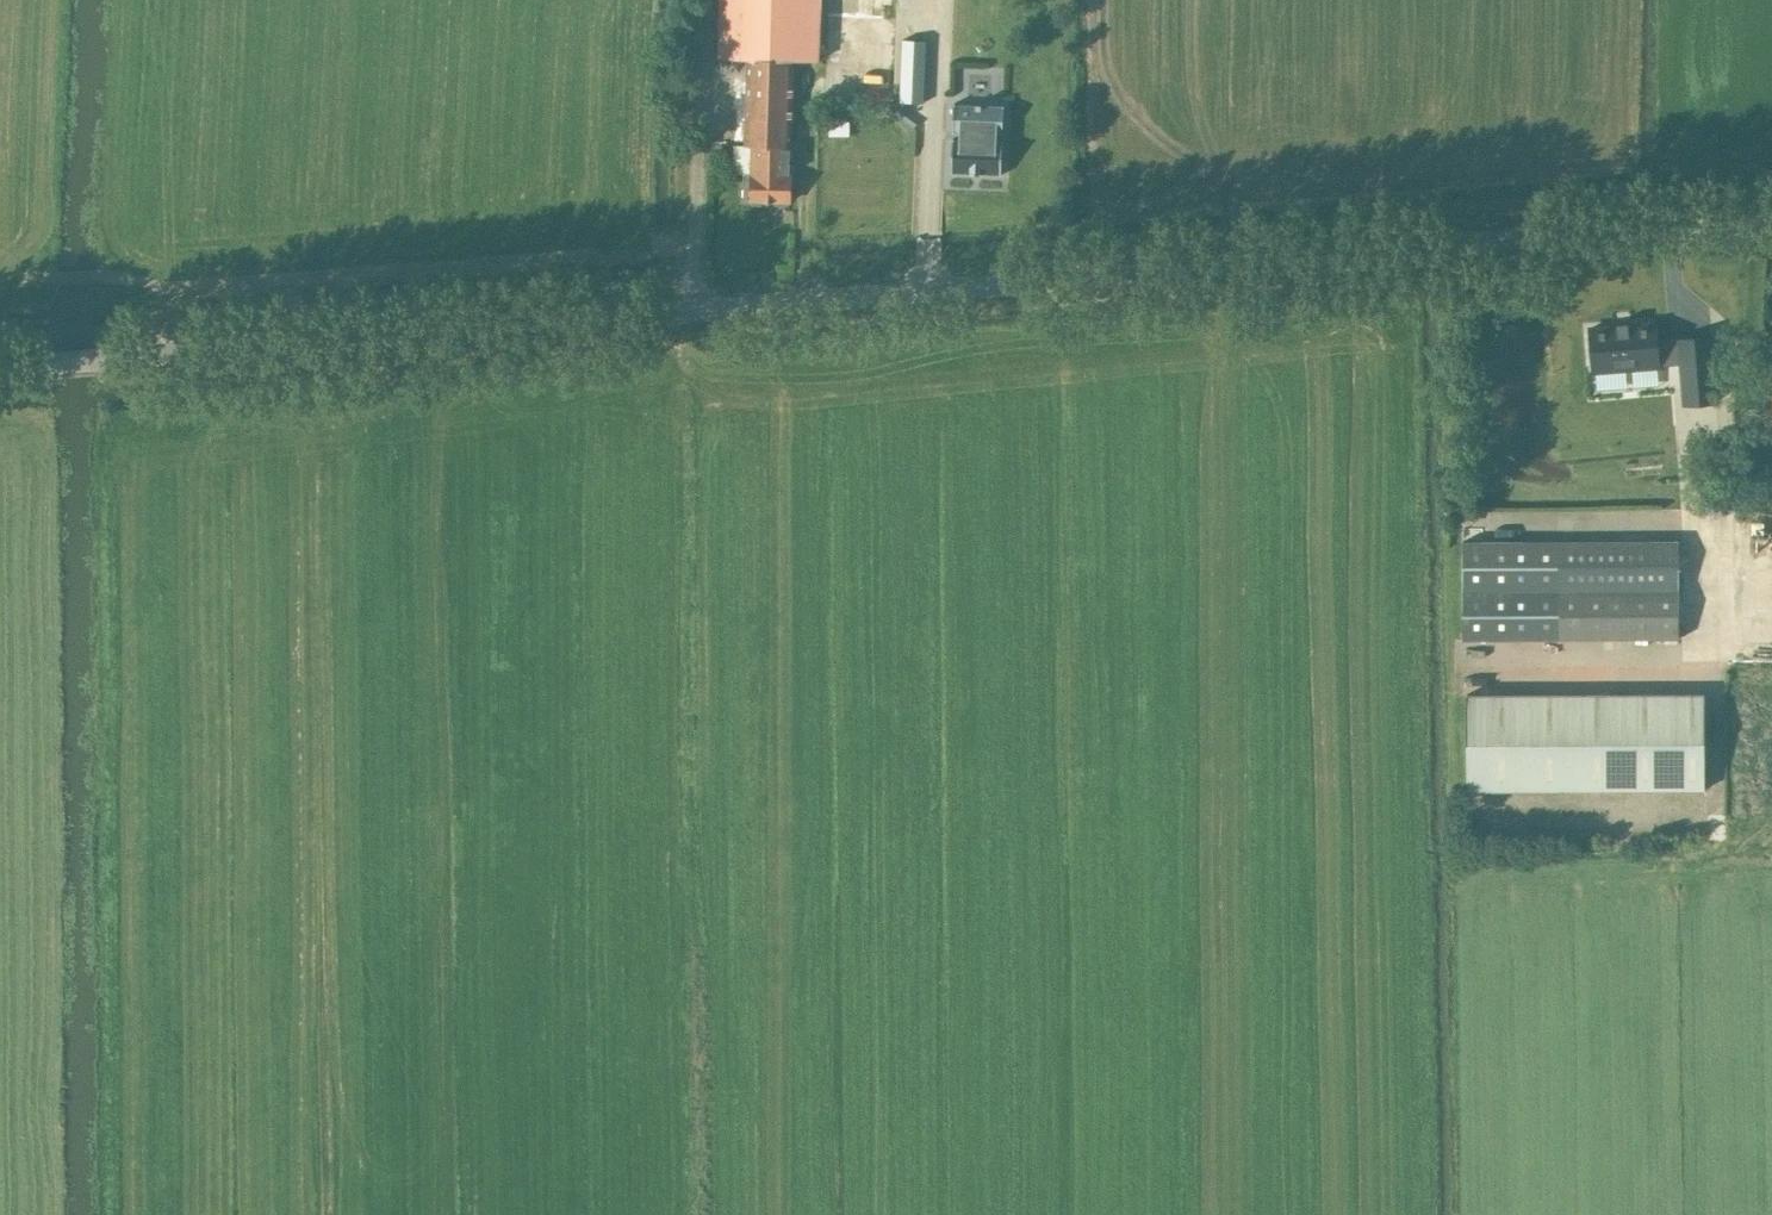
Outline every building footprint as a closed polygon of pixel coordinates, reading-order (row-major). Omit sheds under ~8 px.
[(752,145),(751,175),(746,175),(745,200),(789,201),(790,175),(788,175),(789,146),(793,146),(795,59),(820,61),(821,0),(720,0),(718,56),(746,57),(745,145),(752,145)] [(901,101),(924,102),(925,78),(902,77),(901,101)] [(956,103),(954,103),(953,131),(955,131),(955,130),(960,130),(960,140),(954,139),(954,138),(953,138),(951,173),(953,173),(953,171),(972,172),(972,174),(976,174),(981,174),(981,172),(1000,173),(1000,175),(1001,175),(1003,140),(1002,140),(1001,142),(997,141),(997,132),(1002,132),(1002,133),(1003,134),(1005,105),(1003,105),(1003,106),(982,105),(982,103),(977,103),(977,105),(956,104),(956,103)] [(1593,371),(1659,365),(1681,363),(1684,403),(1717,400),(1712,336),(1679,339),(1679,344),(1658,345),(1656,322),(1629,325),(1629,322),(1617,323),(1617,325),(1590,328),(1593,371)] [(1679,639),(1679,591),(1679,542),(1558,542),(1462,541),(1463,640),(1559,640),(1679,639)] [(1467,790),(1705,789),(1705,692),(1467,693),(1467,790)]
